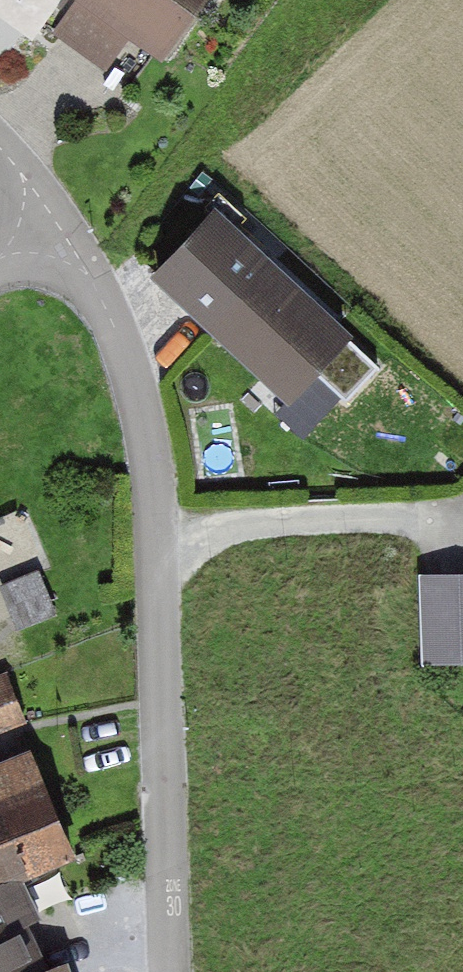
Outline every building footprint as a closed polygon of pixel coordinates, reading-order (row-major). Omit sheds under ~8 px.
[(51,34),(103,67),(124,34),(158,55),(193,0),(72,0),(51,34)] [(213,214),(157,274),(289,396),(314,369),(346,399),(377,366),(213,214)] [(37,572),(3,585),(18,624),(52,611),(37,572)] [(415,574),(418,668),(462,667),(462,572),(415,574)] [(3,683),(0,684),(0,721),(15,715),(3,683)] [(71,848),(37,773),(1,789),(0,787),(0,880),(71,848)] [(33,956),(0,882),(0,971),(33,956)]
